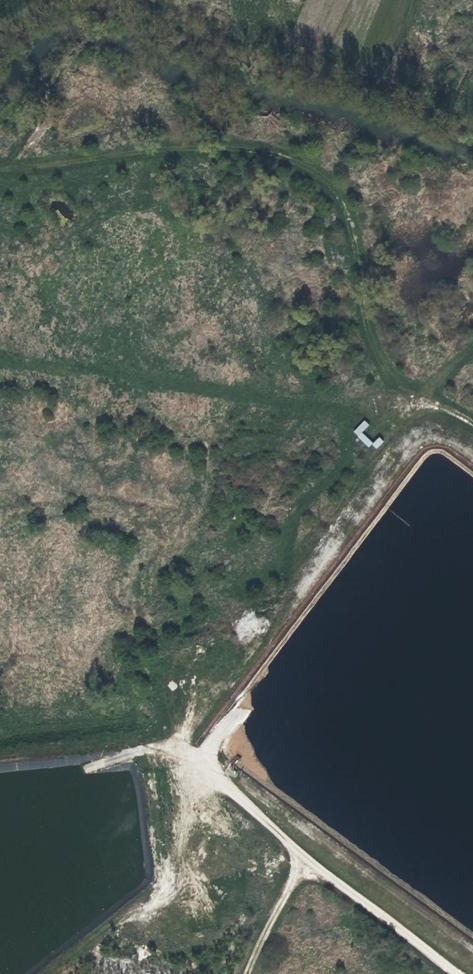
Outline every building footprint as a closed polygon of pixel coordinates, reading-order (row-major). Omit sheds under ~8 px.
[(372,443),(376,448),(384,442),(380,437),(372,443)]
